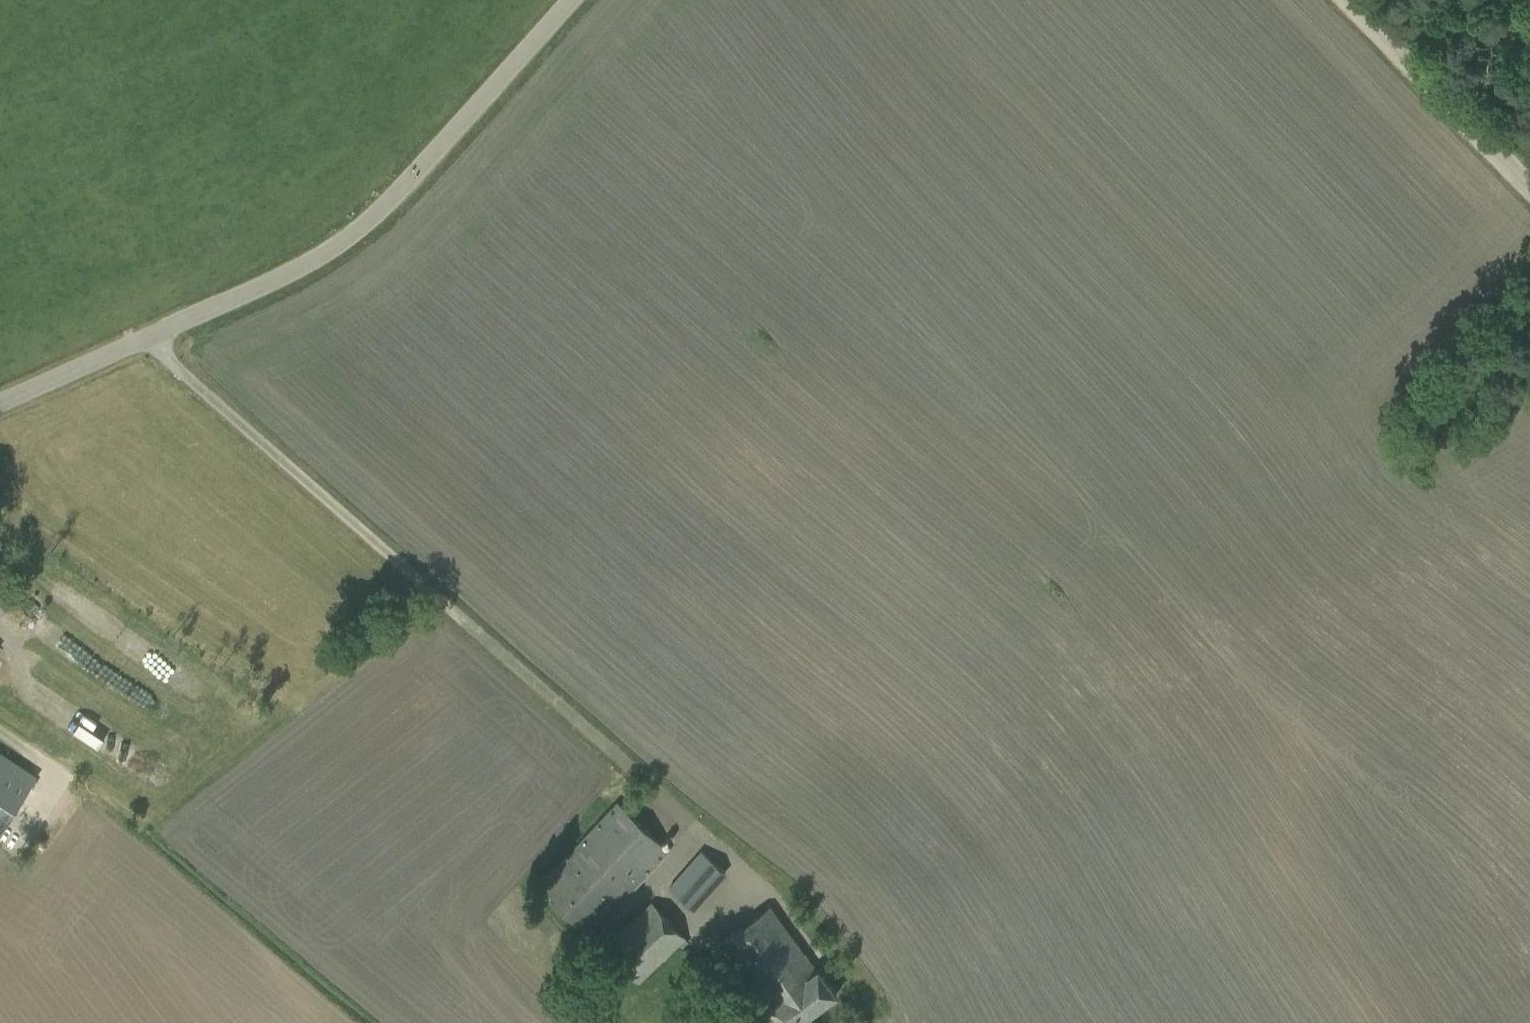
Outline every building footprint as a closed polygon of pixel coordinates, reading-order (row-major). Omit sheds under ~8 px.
[(38,776),(0,751),(0,829),(1,830),(38,776)] [(589,935),(670,851),(616,802),(538,885),(589,935)] [(695,909),(727,872),(701,850),(669,887),(695,909)] [(687,938),(652,901),(605,946),(639,983),(687,938)] [(817,971),(771,905),(709,950),(748,1005),(763,995),(770,1004),(769,1005),(782,1022),(798,1022),(837,995),(819,970),(817,971)]
